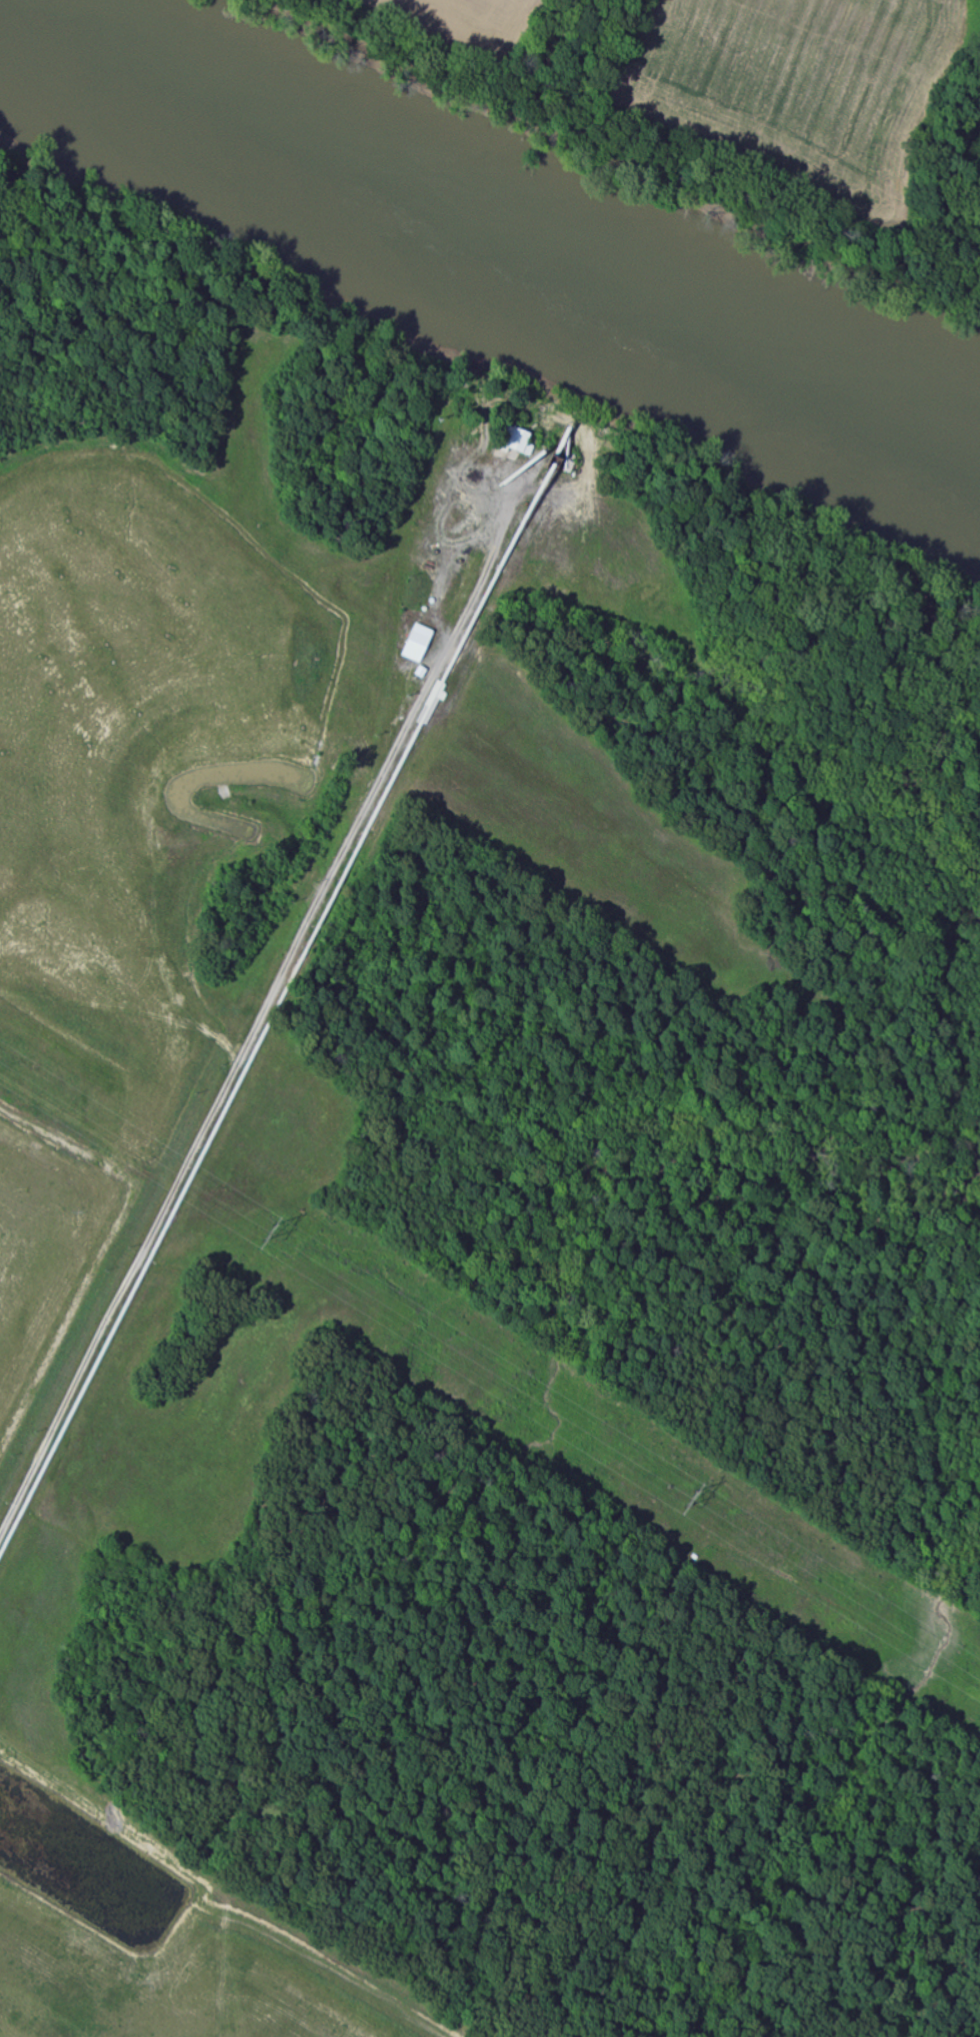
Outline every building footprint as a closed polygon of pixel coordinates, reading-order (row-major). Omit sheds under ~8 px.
[(507,448),(527,454),(533,434),(509,426),(506,436),(511,438),(507,448)] [(437,632),(418,624),(404,656),(423,665),(437,632)]
